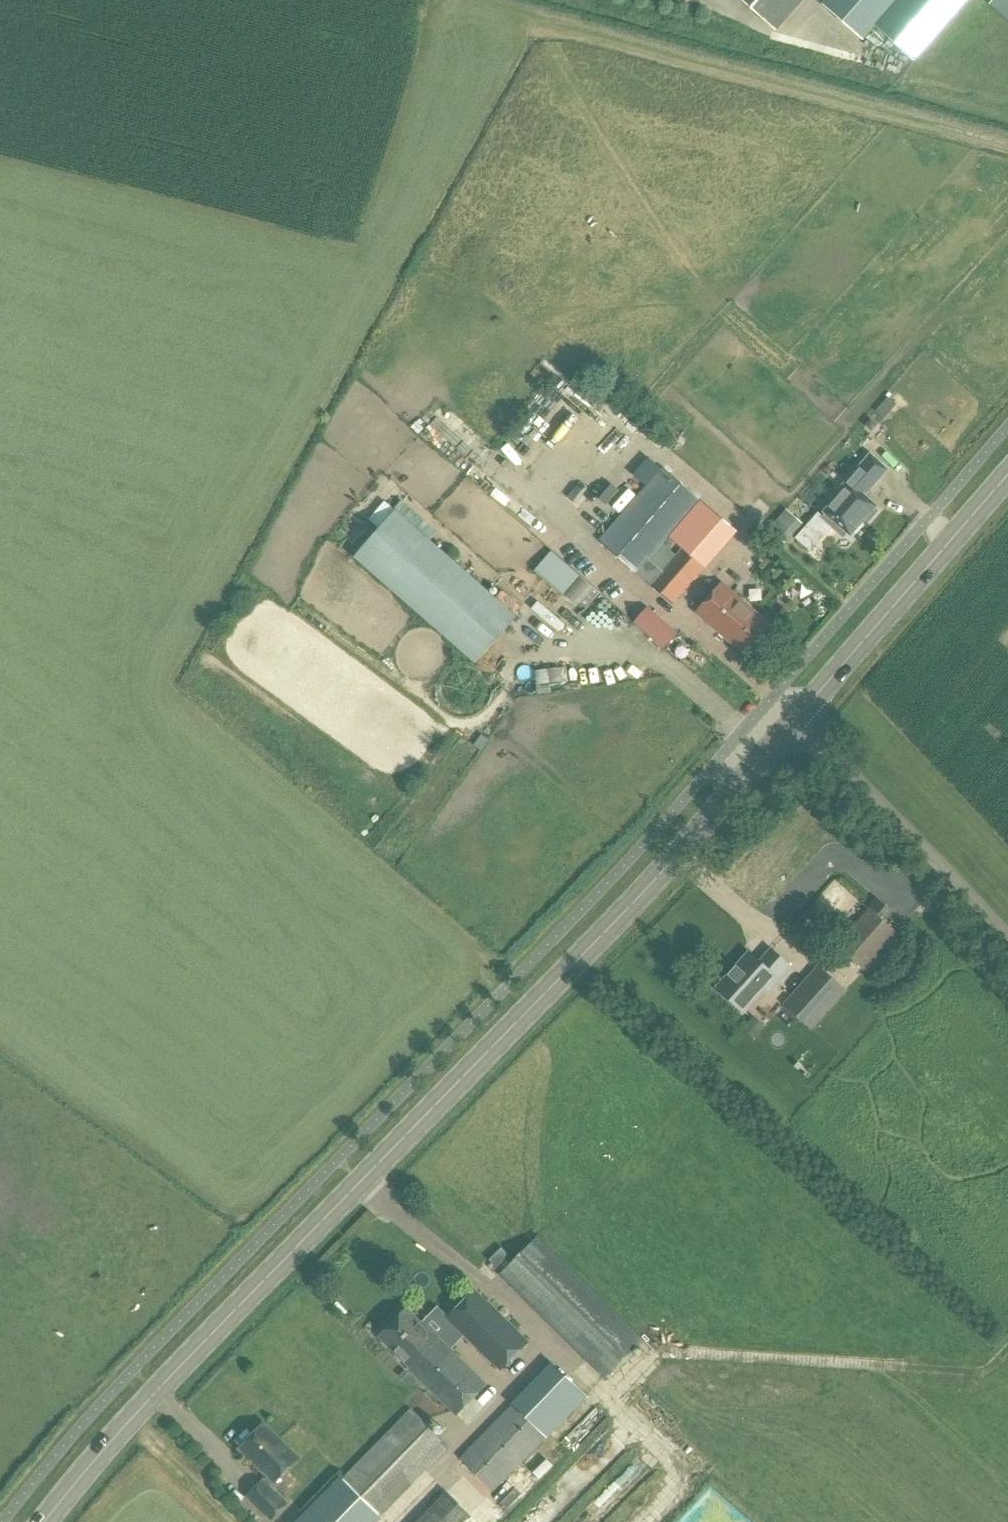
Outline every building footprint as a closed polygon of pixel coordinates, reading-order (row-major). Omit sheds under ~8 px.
[(780,33),(809,0),(741,0),(780,33)] [(898,0),(829,0),(824,6),(863,40),(875,25),(898,0)] [(969,0),(898,0),(875,25),(916,61),(969,0)] [(1007,19),(1007,0),(994,0),(991,3),(1007,19)] [(866,495),(889,469),(872,454),(843,487),(846,490),(826,512),(852,535),(878,506),(866,495)] [(656,552),(670,537),(703,500),(664,466),(632,503),(629,500),(605,528),(608,531),(599,540),(652,585),(670,563),(656,552)] [(477,662),(517,617),(387,501),(371,520),(380,528),(356,555),(477,662)] [(675,604),(706,568),(683,548),(670,563),(652,585),(675,604)] [(566,598),(575,588),(556,571),(547,581),(566,598)] [(697,612),(748,655),(774,625),(722,582),(697,612)] [(635,622),(665,649),(680,633),(648,606),(635,622)] [(594,670),(628,685),(635,671),(598,654),(590,671),(577,665),(569,683),(585,690),(594,670)] [(530,675),(537,694),(547,690),(539,671),(530,675)] [(899,933),(882,918),(890,908),(877,898),(870,907),(837,945),(865,971),(899,933)] [(719,988),(742,1010),(765,986),(770,990),(792,967),(773,949),(760,960),(752,952),(719,988)] [(819,964),(784,1005),(812,1030),(848,990),(819,964)] [(605,1378),(644,1339),(538,1235),(500,1274),(605,1378)] [(490,1270),(501,1255),(492,1248),(481,1263),(490,1270)] [(482,1295),(439,1338),(409,1309),(382,1336),(412,1366),(410,1368),(458,1415),(488,1385),(451,1348),(465,1334),(502,1370),(530,1342),(482,1295)] [(460,1458),(495,1493),(588,1397),(553,1363),(460,1458)] [(581,1428),(598,1412),(592,1405),(575,1421),(581,1428)] [(412,1408),(300,1521),(380,1521),(451,1447),(412,1408)] [(248,1496),(271,1518),(287,1502),(270,1486),(298,1457),(264,1423),(244,1444),(252,1453),(249,1456),(269,1476),(265,1480),(264,1479),(248,1496)] [(542,1520),(622,1441),(608,1426),(528,1506),(542,1520)] [(562,1521),(589,1521),(649,1466),(636,1452),(562,1521)] [(432,1485),(398,1521),(474,1521),(432,1485)]
